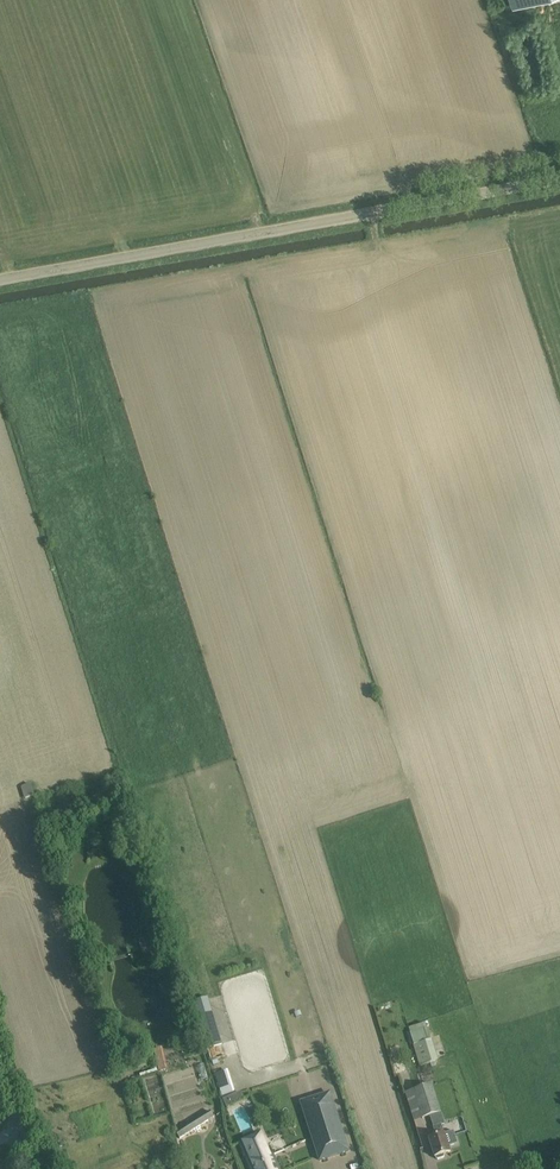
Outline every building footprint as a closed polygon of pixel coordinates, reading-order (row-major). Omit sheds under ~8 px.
[(24,797),(35,795),(32,783),(22,785),(24,797)] [(221,1043),(210,997),(196,1001),(207,1046),(221,1043)] [(429,1040),(414,1044),(421,1065),(435,1060),(429,1040)] [(161,1048),(155,1050),(159,1069),(165,1068),(161,1048)] [(226,1070),(216,1073),(224,1097),(234,1094),(226,1070)] [(432,1085),(414,1091),(422,1118),(430,1116),(436,1137),(429,1139),(435,1157),(436,1159),(438,1160),(444,1158),(445,1156),(444,1154),(451,1152),(449,1147),(457,1144),(453,1131),(445,1134),(444,1134),(441,1125),(444,1124),(432,1085)] [(330,1093),(301,1103),(320,1160),(348,1151),(330,1093)] [(228,1099),(223,1101),(226,1108),(231,1106),(228,1099)] [(211,1111),(176,1133),(180,1139),(215,1117),(211,1111)] [(240,1143),(251,1168),(280,1168),(273,1154),(270,1155),(261,1134),(240,1143)]
